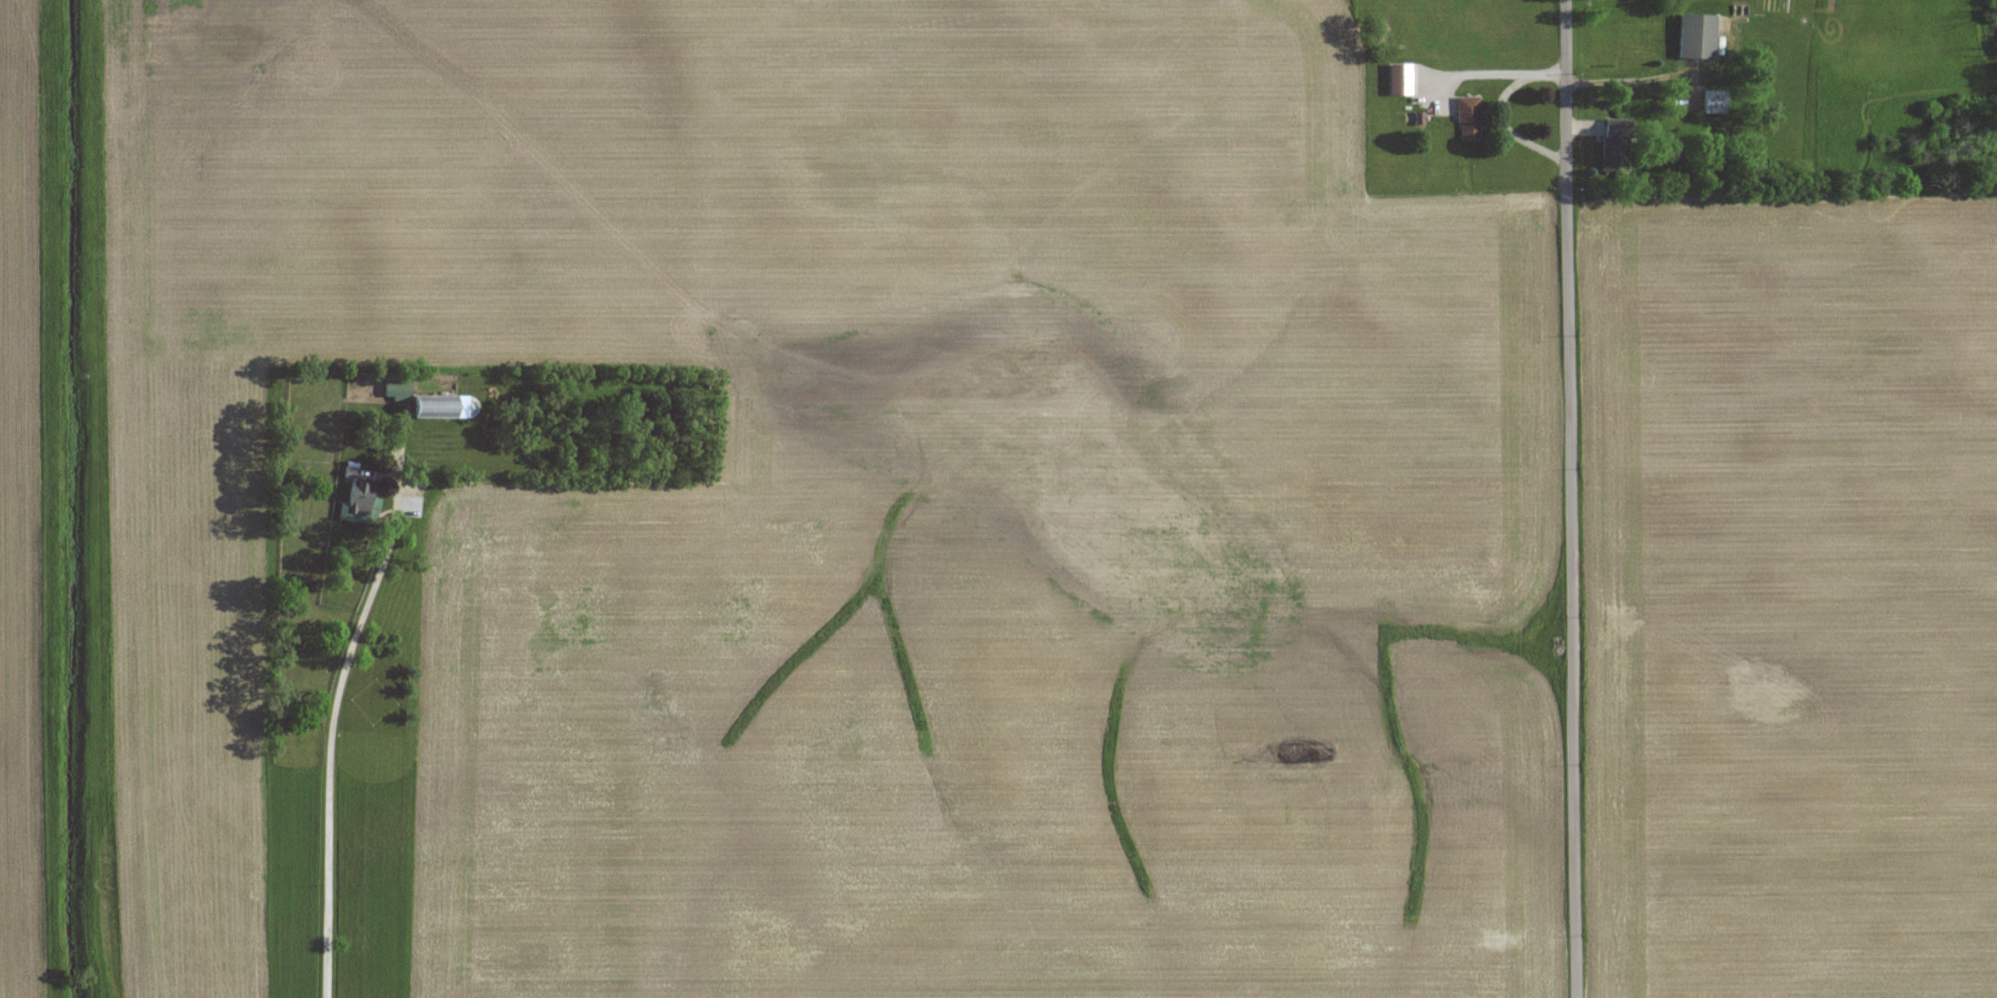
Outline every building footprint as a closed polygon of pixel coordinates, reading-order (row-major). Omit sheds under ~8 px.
[(1718,16),(1682,15),(1681,59),(1717,59),(1718,16)] [(1729,91),(1704,91),(1704,114),(1729,114),(1729,91)] [(1481,97),(1459,97),(1459,140),(1481,140),(1481,97)] [(1632,172),(1632,119),(1604,119),(1604,172),(1632,172)] [(394,396),(412,396),(412,382),(394,382),(394,396)] [(460,418),(460,395),(415,395),(415,418),(460,418)] [(367,481),(350,481),(350,511),(367,511),(367,481)]
